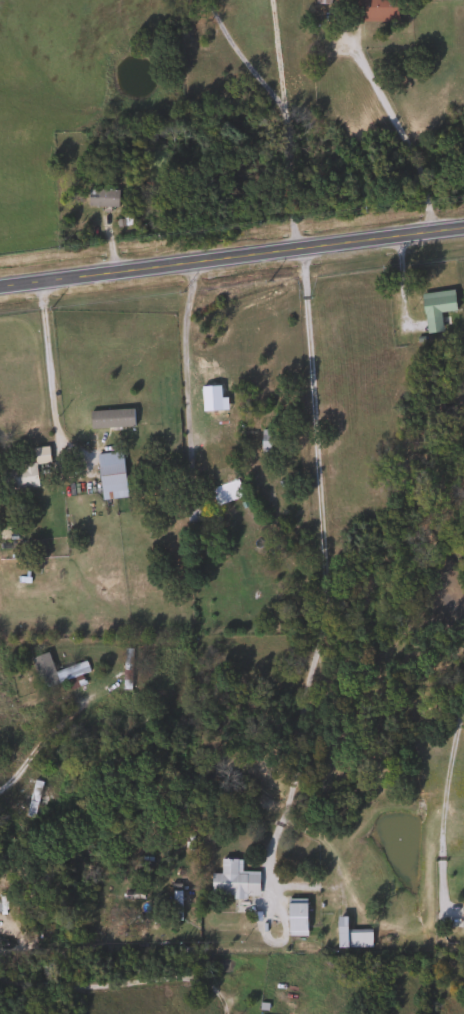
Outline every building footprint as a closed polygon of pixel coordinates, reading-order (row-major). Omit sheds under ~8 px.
[(355,18),(356,0),(394,0),(393,18),(355,18)] [(84,207),(85,189),(115,190),(114,208),(84,207)] [(453,311),(437,313),(439,332),(423,333),(418,294),(451,290),(453,311)] [(130,428),(86,428),(86,410),(130,410),(130,428)] [(274,430),(274,452),(258,452),(258,430),(274,430)] [(36,488),(0,491),(0,468),(32,465),(30,448),(44,447),(46,464),(33,465),(36,488)] [(123,498),(98,500),(93,455),(119,452),(123,498)] [(215,505),(209,488),(237,478),(242,495),(215,505)] [(128,688),(120,688),(120,648),(128,648),(128,688)] [(27,658),(44,652),(51,672),(83,661),(87,673),(37,690),(27,658)] [(39,784),(29,818),(21,815),(32,781),(39,784)] [(256,873),(255,899),(208,898),(209,874),(217,875),(218,859),(238,860),(237,872),(256,873)] [(303,936),(285,936),(285,900),(303,900),(303,936)] [(335,948),(335,918),(343,918),(343,930),(368,930),(368,948),(335,948)]
